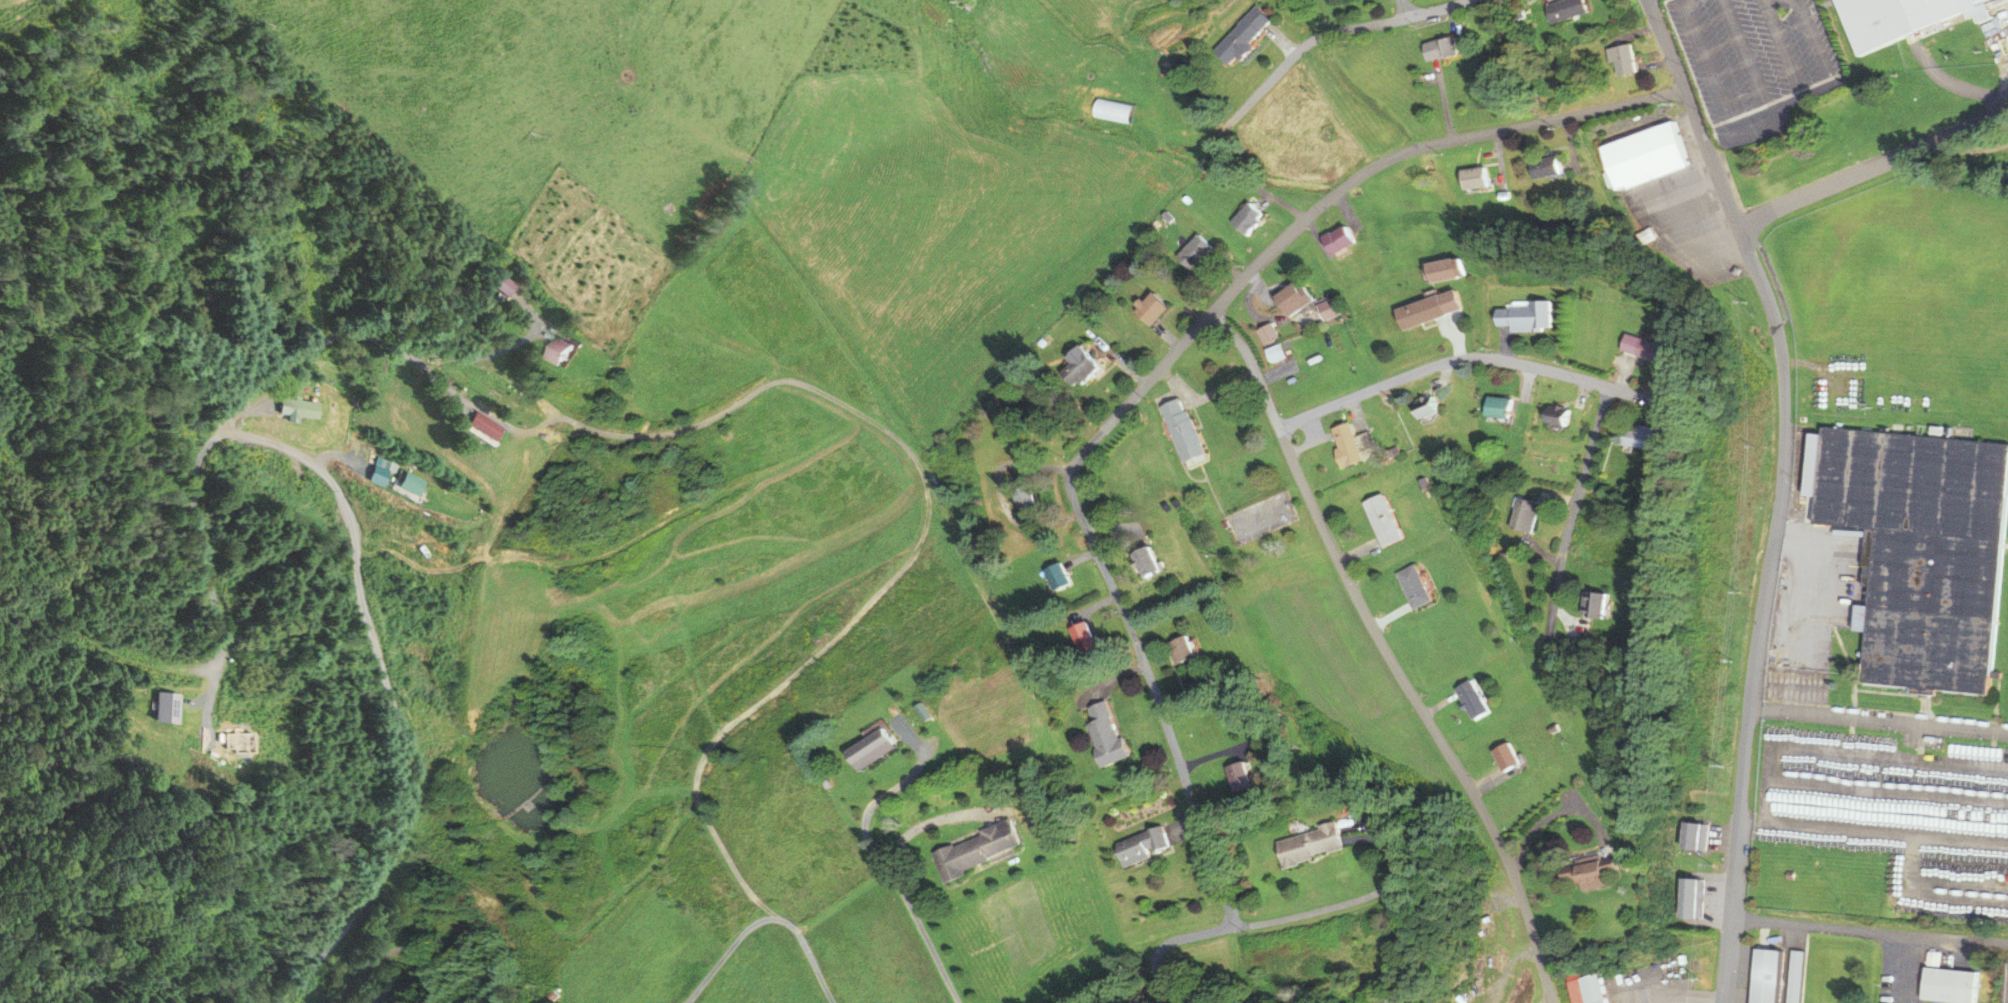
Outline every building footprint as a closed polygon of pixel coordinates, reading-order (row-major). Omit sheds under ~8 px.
[(1587,11),(1583,0),(1559,0),(1544,5),(1551,23),(1587,11)] [(1853,54),(1975,11),(1971,0),(1834,0),(1853,54)] [(1251,45),(1249,43),(1270,20),(1254,6),(1212,50),(1230,67),(1251,45)] [(1426,61),(1458,53),(1453,35),(1421,43),(1426,61)] [(1636,72),(1632,44),(1607,48),(1610,64),(1615,63),(1617,75),(1636,72)] [(1685,168),(1673,123),(1599,144),(1611,189),(1685,168)] [(1558,175),(1556,156),(1528,159),(1530,177),(1558,175)] [(1488,186),(1485,166),(1460,170),(1463,190),(1488,186)] [(1262,216),(1247,201),(1227,221),(1242,236),(1262,216)] [(1328,256),(1353,243),(1344,225),(1319,238),(1328,256)] [(1174,256),(1190,271),(1212,250),(1196,234),(1174,256)] [(1424,262),(1425,281),(1455,279),(1453,260),(1424,262)] [(1273,296),(1284,312),(1303,299),(1292,283),(1273,296)] [(1393,308),(1399,328),(1460,310),(1453,289),(1393,308)] [(1131,308),(1148,326),(1167,308),(1151,290),(1131,308)] [(1509,331),(1550,330),(1550,303),(1494,303),(1495,326),(1509,326),(1509,331)] [(1264,345),(1278,337),(1270,323),(1256,330),(1264,345)] [(1666,345),(1625,332),(1620,349),(1660,362),(1666,345)] [(542,356),(561,366),(572,345),(553,335),(542,356)] [(1096,365),(1075,344),(1062,357),(1067,362),(1056,372),(1072,389),(1096,365)] [(1181,462),(1204,453),(1180,396),(1158,405),(1181,462)] [(1437,412),(1431,396),(1411,404),(1418,420),(1437,412)] [(316,402),(279,397),(277,414),(313,419),(316,402)] [(1486,418),(1511,418),(1511,397),(1486,397),(1486,418)] [(490,443),(500,428),(472,409),(462,424),(490,443)] [(1545,422),(1564,425),(1565,417),(1547,414),(1545,422)] [(1329,429),(1343,468),(1363,460),(1350,422),(1329,429)] [(1651,450),(1655,428),(1625,422),(1620,444),(1651,450)] [(2007,442),(1808,427),(1805,462),(1814,462),(1812,484),(1815,484),(1812,524),(1871,529),(1859,686),(1988,696),(2007,442)] [(393,487),(414,498),(422,481),(401,471),(393,487)] [(1009,488),(1019,516),(1036,510),(1025,481),(1009,488)] [(1361,501),(1379,548),(1400,540),(1382,493),(1361,501)] [(1539,504),(1518,498),(1509,527),(1531,533),(1539,504)] [(1162,571),(1149,545),(1132,553),(1144,579),(1162,571)] [(1070,584),(1059,561),(1041,570),(1051,592),(1070,584)] [(1409,609),(1428,602),(1414,564),(1394,571),(1409,609)] [(1581,617),(1604,616),(1602,592),(1579,593),(1581,617)] [(1095,652),(1095,623),(1072,623),(1072,652),(1095,652)] [(1168,643),(1178,664),(1196,656),(1186,635),(1168,643)] [(1454,688),(1473,720),(1489,711),(1470,679),(1454,688)] [(1099,766),(1125,759),(1110,700),(1084,707),(1099,766)] [(895,749),(882,728),(845,750),(858,772),(895,749)] [(1493,750),(1503,771),(1520,763),(1509,742),(1493,750)] [(1251,786),(1243,760),(1224,766),(1233,792),(1251,786)] [(1709,824),(1683,822),(1681,849),(1706,851),(1709,824)] [(942,883),(963,876),(961,868),(1019,848),(1010,823),(931,849),(942,883)] [(1274,839),(1281,867),(1342,852),(1336,824),(1274,839)] [(1114,844),(1122,867),(1170,850),(1161,826),(1114,844)] [(1602,886),(1600,874),(1615,871),(1611,854),(1557,865),(1561,883),(1576,880),(1578,891),(1602,886)] [(1703,919),(1704,879),(1679,879),(1679,918),(1703,919)] [(1782,951),(1756,949),(1752,1002),(1777,1002),(1782,951)] [(1805,952),(1791,951),(1787,1002),(1801,1002),(1805,952)] [(1975,971),(1923,968),(1921,1000),(1948,1002),(1972,1002),(1975,971)] [(1600,972),(1578,977),(1577,973),(1564,975),(1571,1002),(1607,1002),(1600,972)]
